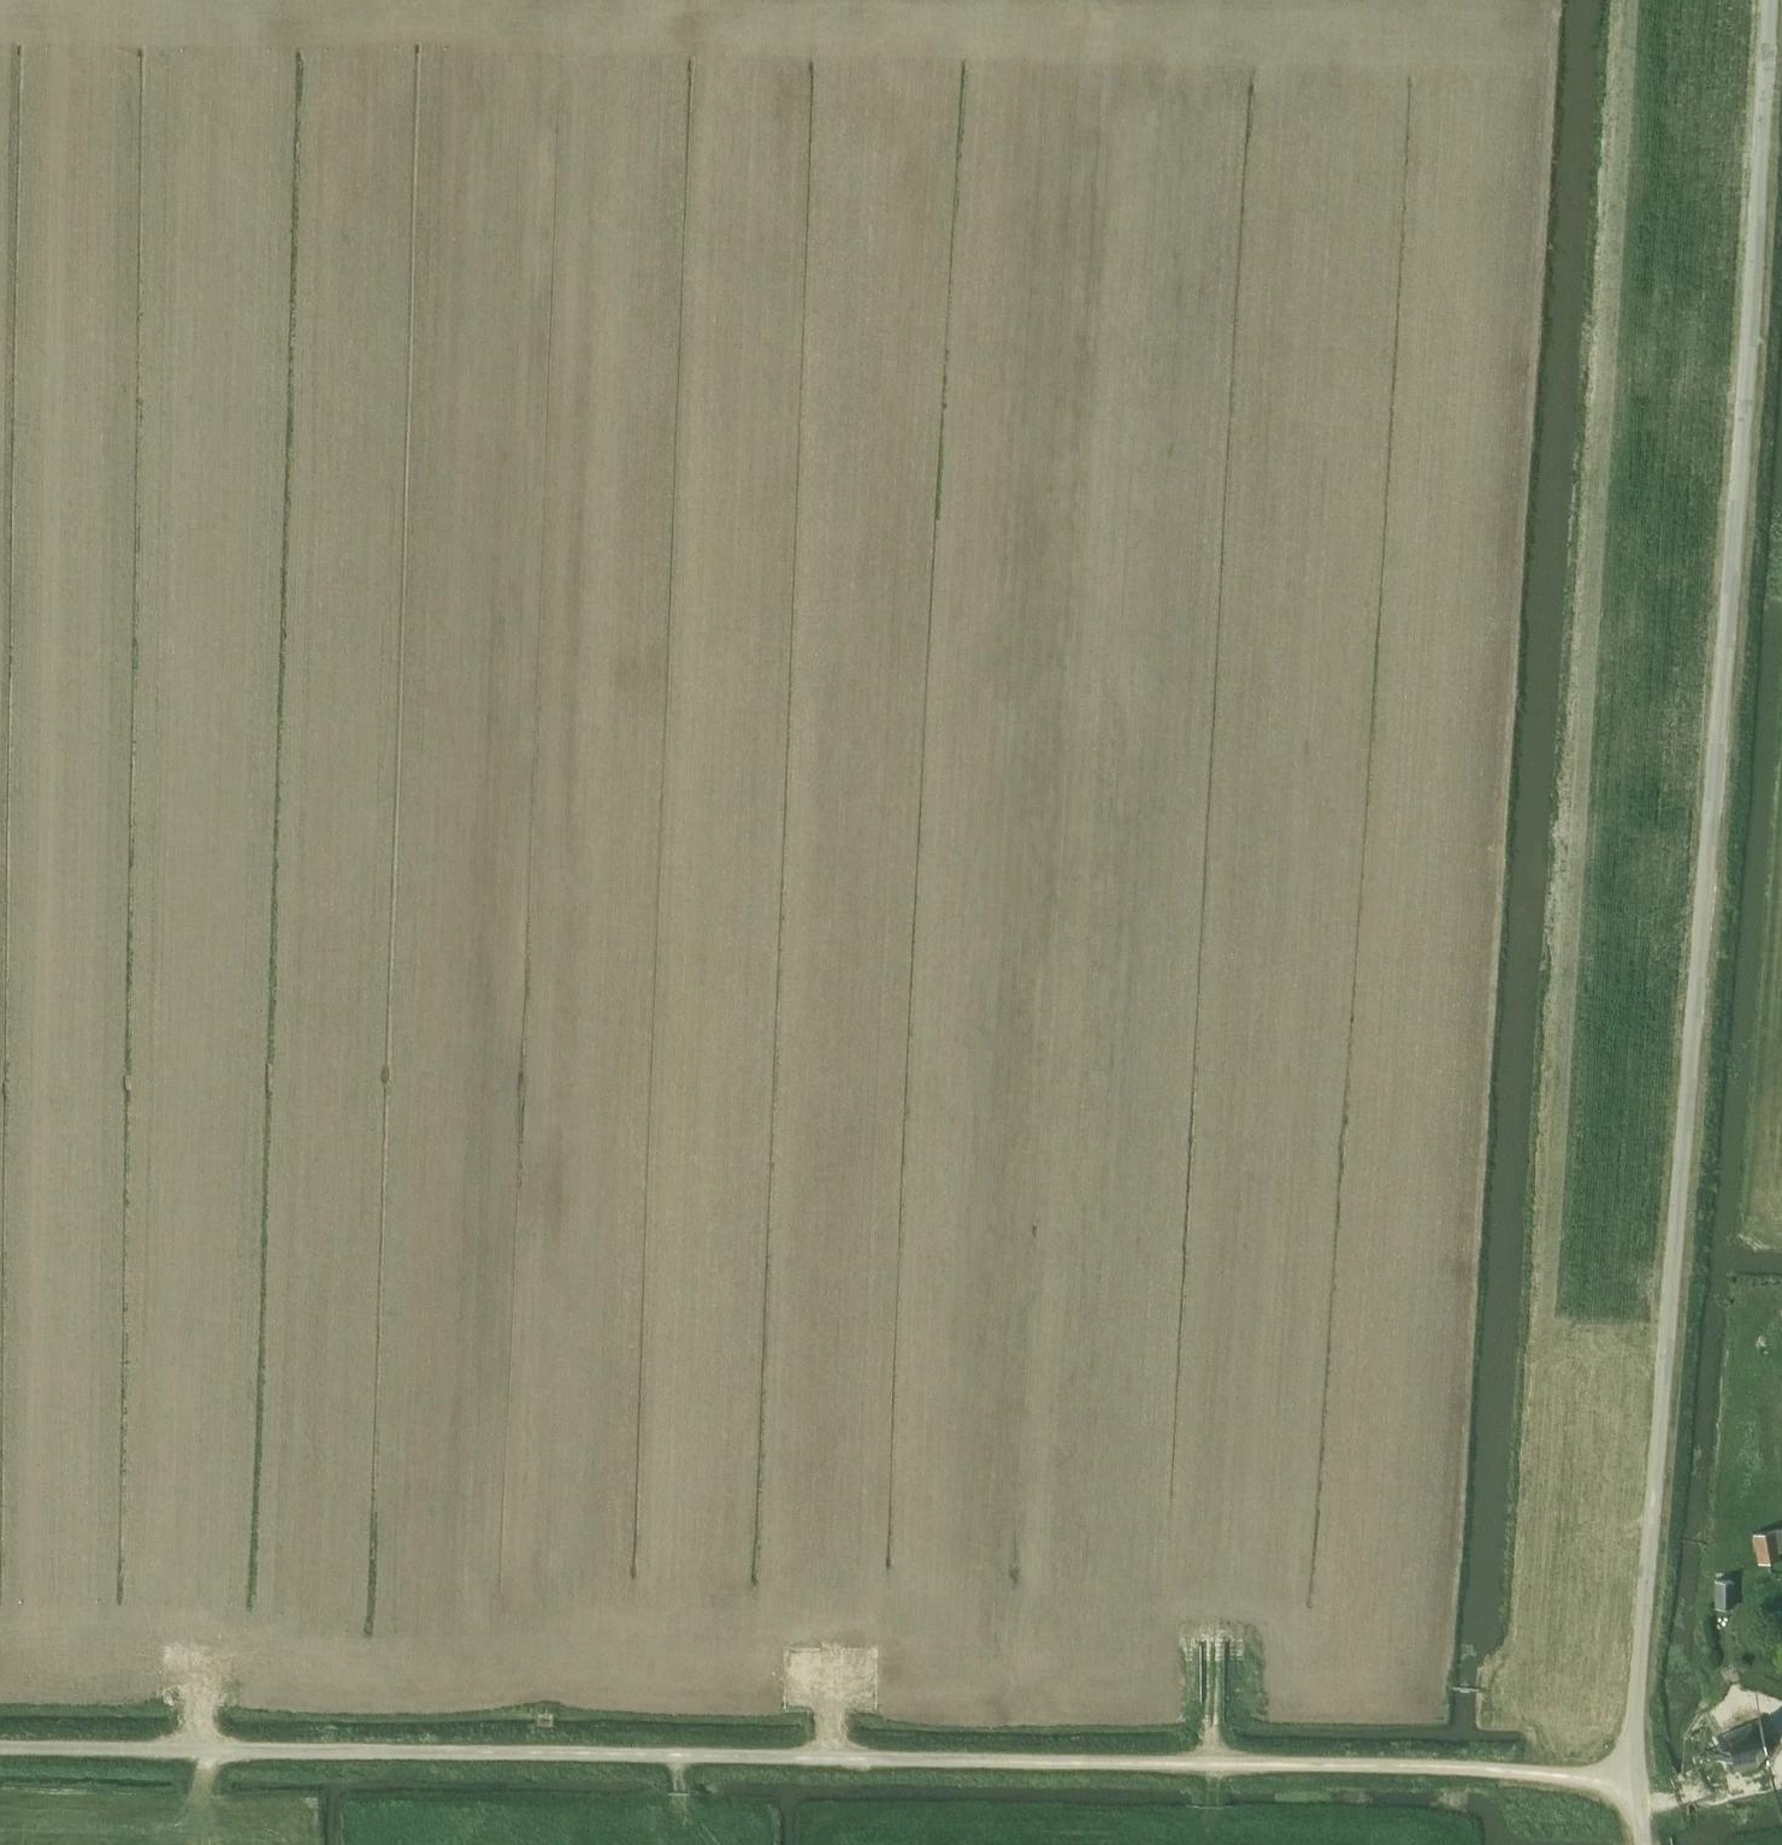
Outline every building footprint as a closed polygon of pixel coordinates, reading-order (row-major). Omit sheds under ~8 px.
[(1775,1530),(1753,1534),(1758,1564),(1781,1559),(1775,1530)] [(1733,1581),(1714,1580),(1713,1608),(1733,1608),(1733,1581)] [(1773,1757),(1758,1720),(1716,1737),(1730,1773),(1773,1757)]
